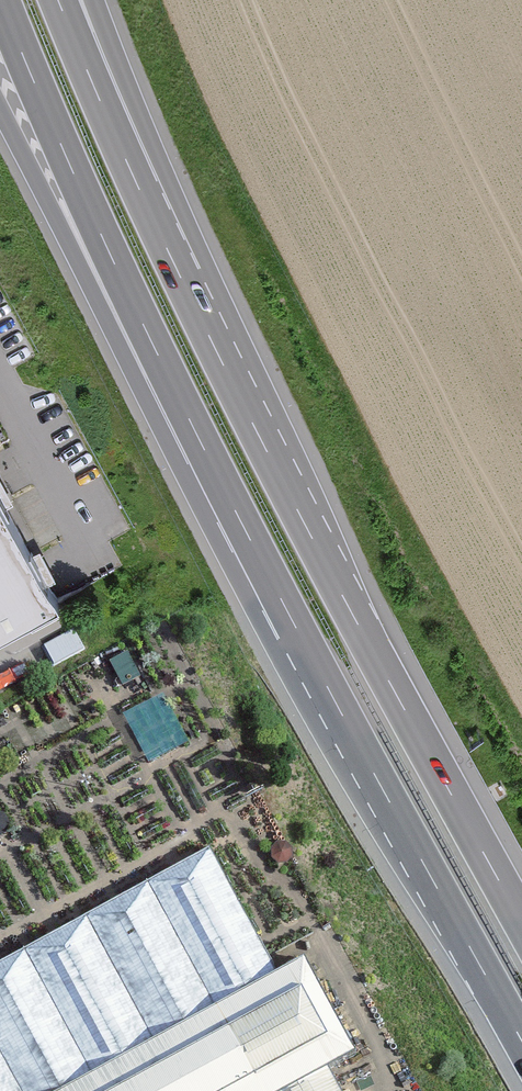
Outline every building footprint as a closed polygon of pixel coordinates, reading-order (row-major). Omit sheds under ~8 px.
[(57,603),(0,495),(0,634),(57,603)] [(272,967),(210,852),(0,966),(0,1090),(48,1090),(272,967)] [(360,1040),(308,947),(272,967),(48,1090),(345,1090),(327,1058),(360,1040)]
